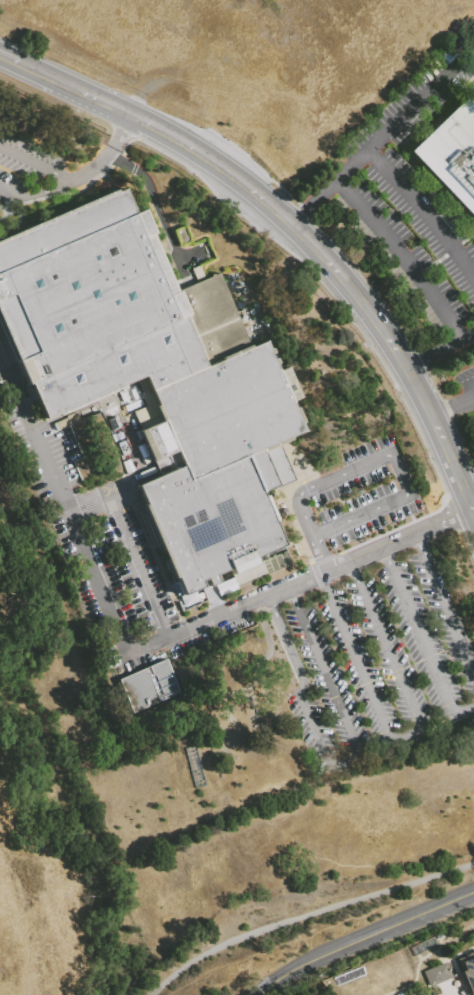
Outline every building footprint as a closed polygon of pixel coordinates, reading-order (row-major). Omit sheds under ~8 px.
[(450,65),(441,56),(445,53),(454,62),(450,65)] [(471,92),(473,95),(473,219),(409,151),(471,92)] [(10,345),(0,323),(0,239),(8,236),(115,190),(116,192),(124,188),(135,213),(144,210),(154,233),(151,235),(176,292),(198,282),(205,279),(220,273),(252,347),(265,342),(268,349),(271,348),(278,363),(275,365),(278,371),(287,367),(300,398),(291,402),(294,408),(297,407),(303,422),(301,423),(304,431),(290,437),(291,440),(279,445),(294,481),(284,485),(274,489),(273,487),(262,492),(264,497),(266,496),(277,520),(274,521),(285,545),(255,558),(258,564),(233,575),(230,568),(215,575),(218,583),(210,586),(207,579),(201,581),(203,587),(184,595),(176,578),(175,579),(143,505),(145,504),(137,486),(160,476),(154,461),(152,462),(139,431),(141,430),(133,412),(146,406),(141,396),(143,395),(136,380),(115,389),(114,389),(115,391),(57,416),(56,414),(45,419),(32,390),(30,384),(27,385),(10,345)] [(186,228),(192,243),(182,248),(176,233),(186,228)] [(198,282),(192,269),(199,266),(201,268),(205,279),(198,282)] [(123,406),(141,399),(143,405),(126,412),(123,406)] [(57,433),(54,426),(68,420),(67,418),(77,414),(81,423),(57,433)] [(106,420),(116,416),(121,427),(110,432),(106,420)] [(117,443),(124,440),(130,453),(122,456),(117,443)] [(121,463),(131,458),(136,470),(126,474),(121,463)] [(287,551),(292,564),(240,588),(234,575),(287,551)] [(215,588),(234,579),(239,591),(220,599),(215,588)] [(183,600),(200,593),(203,599),(186,606),(183,600)] [(142,620),(127,626),(125,622),(140,616),(142,620)] [(147,626),(130,633),(128,628),(145,621),(147,626)] [(135,711),(121,678),(169,658),(183,691),(135,711)] [(459,960),(473,954),(473,994),(472,994),(470,991),(468,992),(460,974),(464,972),(459,960)] [(423,972),(429,987),(452,976),(446,961),(423,972)]
